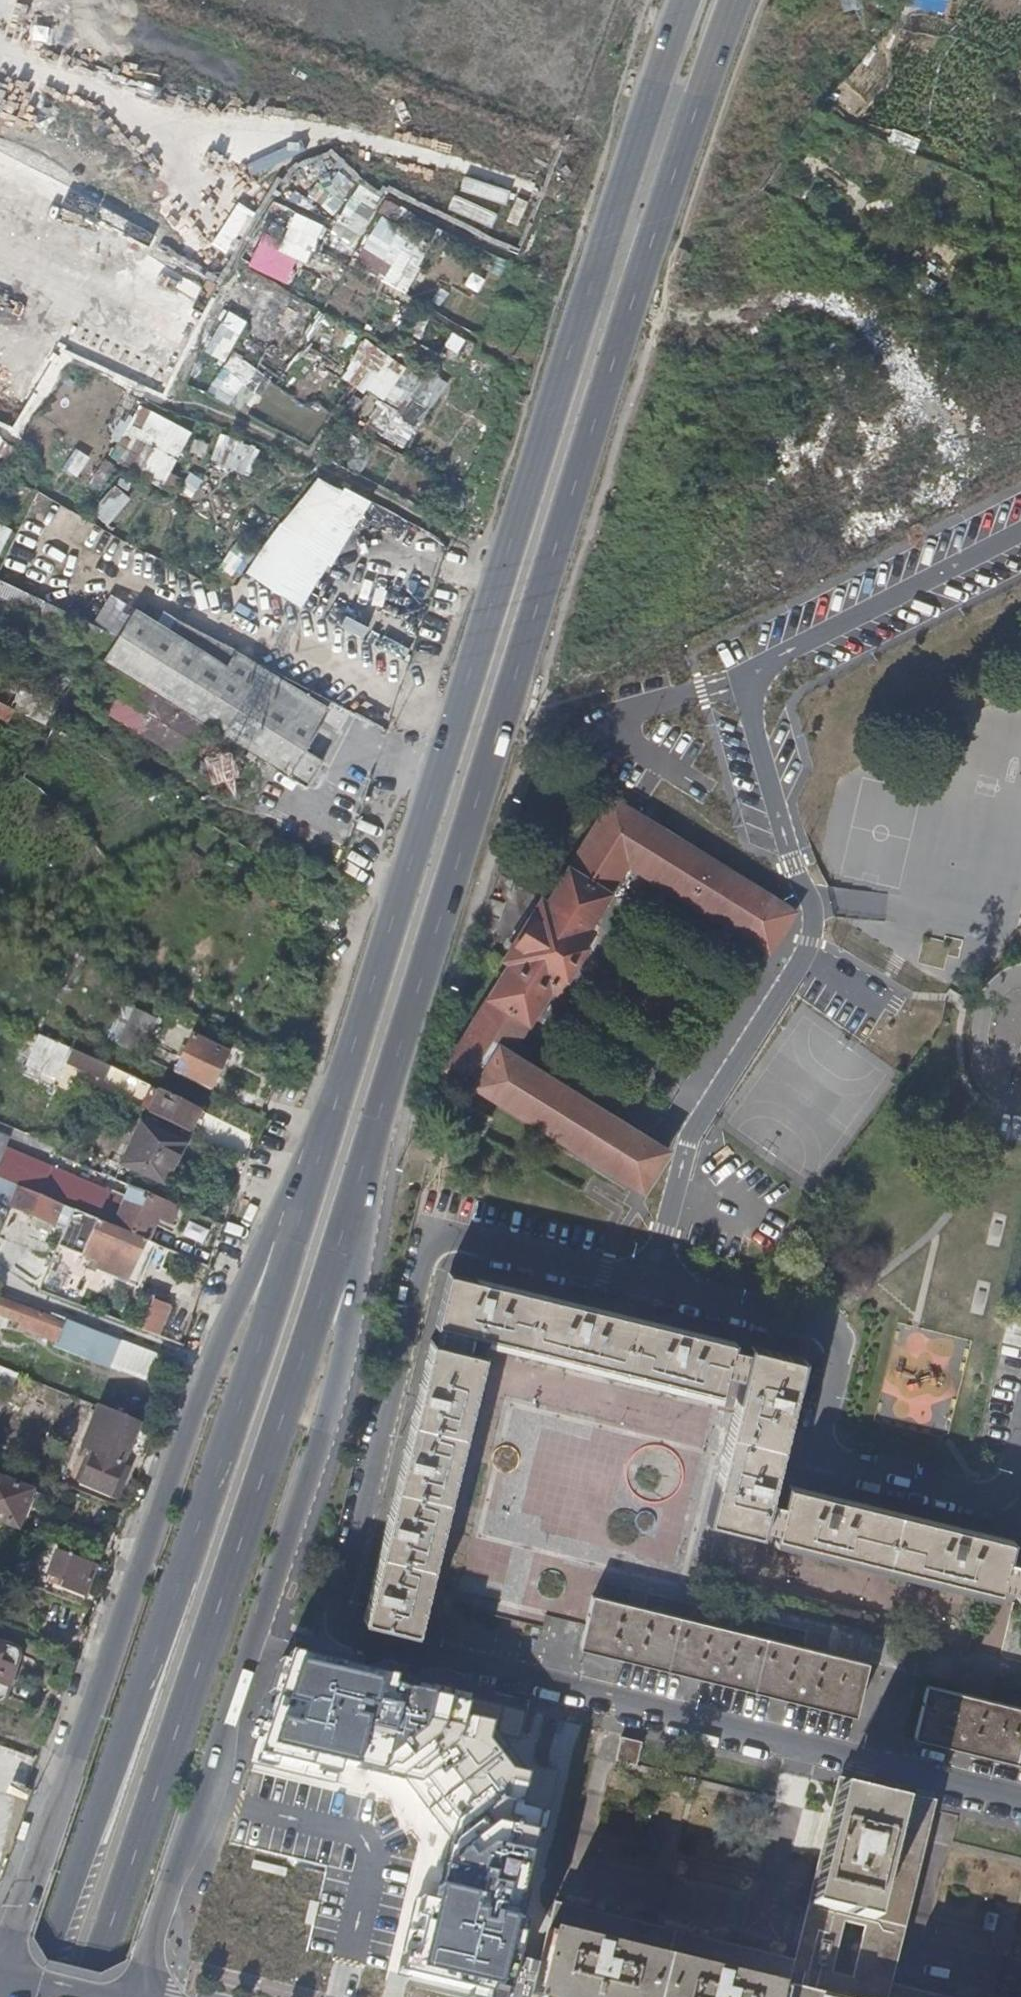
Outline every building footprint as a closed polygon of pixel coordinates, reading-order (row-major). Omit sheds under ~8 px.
[(807,127),(819,111),(814,108),(802,124),(807,127)] [(317,200),(333,213),(356,184),(340,171),(317,200)] [(337,224),(360,236),(378,203),(354,190),(337,224)] [(214,211),(228,231),(249,217),(235,197),(214,211)] [(404,292),(432,244),(382,215),(355,263),(404,292)] [(235,308),(278,338),(261,362),(283,377),(328,313),(307,298),(298,311),(245,273),(215,315),(208,310),(189,338),(222,361),(240,335),(224,323),(235,308)] [(160,332),(169,312),(152,305),(143,324),(160,332)] [(107,319),(95,350),(119,359),(131,328),(107,319)] [(208,389),(246,413),(270,376),(232,352),(208,389)] [(166,481),(193,430),(123,393),(103,431),(120,439),(113,453),(166,481)] [(380,400),(366,424),(405,448),(420,424),(380,400)] [(248,476),(260,450),(222,432),(210,458),(248,476)] [(61,470),(75,480),(88,459),(74,450),(61,470)] [(319,469),(249,573),(276,591),(327,514),(353,532),(372,504),(319,469)] [(818,523),(834,511),(812,483),(796,496),(818,523)] [(110,525),(131,497),(114,485),(94,514),(110,525)] [(420,513),(404,502),(403,503),(397,511),(413,522),(420,513)] [(13,528),(0,522),(0,558),(13,528)] [(323,724),(226,663),(235,647),(178,616),(171,628),(139,607),(107,657),(109,658),(124,668),(209,722),(283,768),(297,777),(310,785),(326,759),(307,747),(323,724)] [(333,708),(242,651),(235,647),(226,663),(323,724),(333,708)] [(105,695),(124,668),(109,658),(91,686),(105,695)] [(186,759),(209,722),(124,668),(105,695),(100,704),(186,759)] [(297,777),(283,768),(280,776),(293,783),(297,777)] [(513,1050),(553,985),(559,989),(597,928),(592,925),(632,861),(772,948),(797,909),(615,795),(550,900),(543,896),(506,956),(511,959),(447,1063),(645,1186),(669,1146),(513,1050)] [(140,1057),(157,1020),(135,1009),(125,1030),(117,1047),(140,1057)] [(58,1081),(71,1048),(29,1031),(16,1064),(58,1081)] [(212,1091),(229,1054),(193,1037),(176,1074),(203,1086),(212,1091)] [(105,1081),(112,1067),(91,1058),(74,1050),(67,1064),(105,1081)] [(192,1132),(202,1109),(188,1103),(160,1090),(150,1113),(181,1127),(192,1132)] [(169,1179),(186,1143),(143,1124),(124,1165),(146,1175),(148,1170),(169,1179)] [(0,1135),(0,1178),(19,1186),(23,1188),(72,1209),(74,1209),(84,1214),(96,1187),(5,1148),(8,1139),(0,1135)] [(80,1164),(84,1152),(61,1142),(59,1147),(56,1154),(80,1164)] [(19,1186),(0,1178),(0,1202),(11,1207),(19,1186)] [(72,1209),(23,1188),(19,1186),(11,1207),(33,1216),(44,1220),(66,1230),(69,1221),(74,1209),(72,1209)] [(115,1227),(126,1200),(98,1188),(96,1187),(84,1214),(111,1225),(115,1227)] [(179,1208),(132,1187),(126,1200),(115,1227),(148,1240),(156,1222),(171,1228),(179,1208)] [(8,1210),(0,1207),(0,1230),(8,1210)] [(148,1240),(115,1227),(111,1225),(84,1214),(74,1209),(69,1221),(76,1224),(74,1229),(80,1232),(72,1252),(100,1265),(106,1249),(139,1263),(146,1244),(148,1240)] [(41,1227),(44,1220),(33,1216),(31,1223),(41,1227)] [(733,1337),(455,1267),(441,1320),(720,1390),(726,1367),(735,1370),(736,1363),(741,1345),(731,1342),(733,1337)] [(47,1312),(0,1294),(0,1312),(18,1319),(16,1325),(56,1339),(64,1319),(47,1312)] [(154,1298),(142,1328),(161,1336),(173,1306),(154,1298)] [(159,1377),(167,1356),(143,1346),(105,1331),(101,1345),(114,1351),(111,1360),(159,1377)] [(415,1626),(483,1349),(432,1336),(362,1614),(415,1626)] [(764,1504),(799,1359),(741,1345),(736,1363),(735,1370),(743,1372),(707,1514),(759,1526),(764,1504)] [(123,1460),(137,1421),(112,1411),(97,1405),(88,1434),(84,1446),(123,1460)] [(110,1497),(120,1468),(123,1460),(84,1446),(82,1449),(86,1450),(77,1475),(83,1477),(80,1486),(110,1497)] [(30,1493),(0,1482),(0,1524),(17,1530),(30,1493)] [(1009,1536),(785,1482),(779,1507),(764,1504),(759,1526),(773,1530),(772,1535),(849,1553),(920,1572),(995,1594),(999,1580),(1008,1543),(1009,1536)] [(8,1530),(0,1527),(0,1543),(3,1542),(8,1530)] [(1008,1543),(999,1580),(1015,1585),(1015,1590),(1020,1592),(1020,1546),(1008,1543)] [(103,1583),(108,1569),(98,1566),(97,1563),(58,1551),(49,1574),(57,1576),(64,1578),(61,1585),(59,1590),(84,1599),(92,1579),(103,1583)] [(61,1585),(64,1578),(57,1576),(55,1584),(61,1585)] [(70,1642),(82,1604),(74,1601),(47,1592),(34,1629),(70,1642)] [(863,1659),(591,1592),(578,1644),(851,1711),(863,1659)] [(17,1655),(13,1649),(0,1644),(0,1699),(1,1699),(5,1689),(17,1655)] [(926,1669),(910,1734),(1020,1762),(1020,1692),(926,1669)] [(640,1761),(646,1738),(624,1732),(618,1757),(640,1761)] [(867,1897),(872,1882),(889,1887),(900,1836),(845,1823),(842,1835),(845,1835),(832,1887),(867,1897)] [(796,1976),(645,1938),(551,1915),(543,1950),(541,1959),(531,1996),(790,1996),(796,1976)] [(541,1959),(517,1953),(507,1996),(508,1996),(531,1996),(541,1959)]
